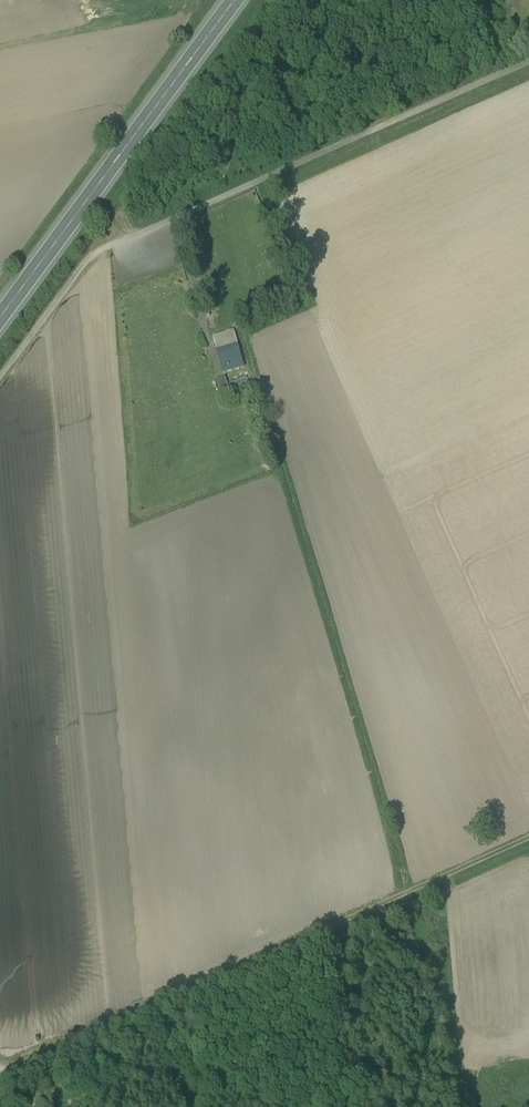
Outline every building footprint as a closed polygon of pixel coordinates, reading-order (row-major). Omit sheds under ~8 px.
[(238,345),(216,350),(220,365),(229,363),(242,360),(238,345)] [(242,360),(229,363),(231,369),(243,366),(242,360)] [(222,377),(215,379),(220,395),(245,386),(239,368),(221,374),(222,377)]
